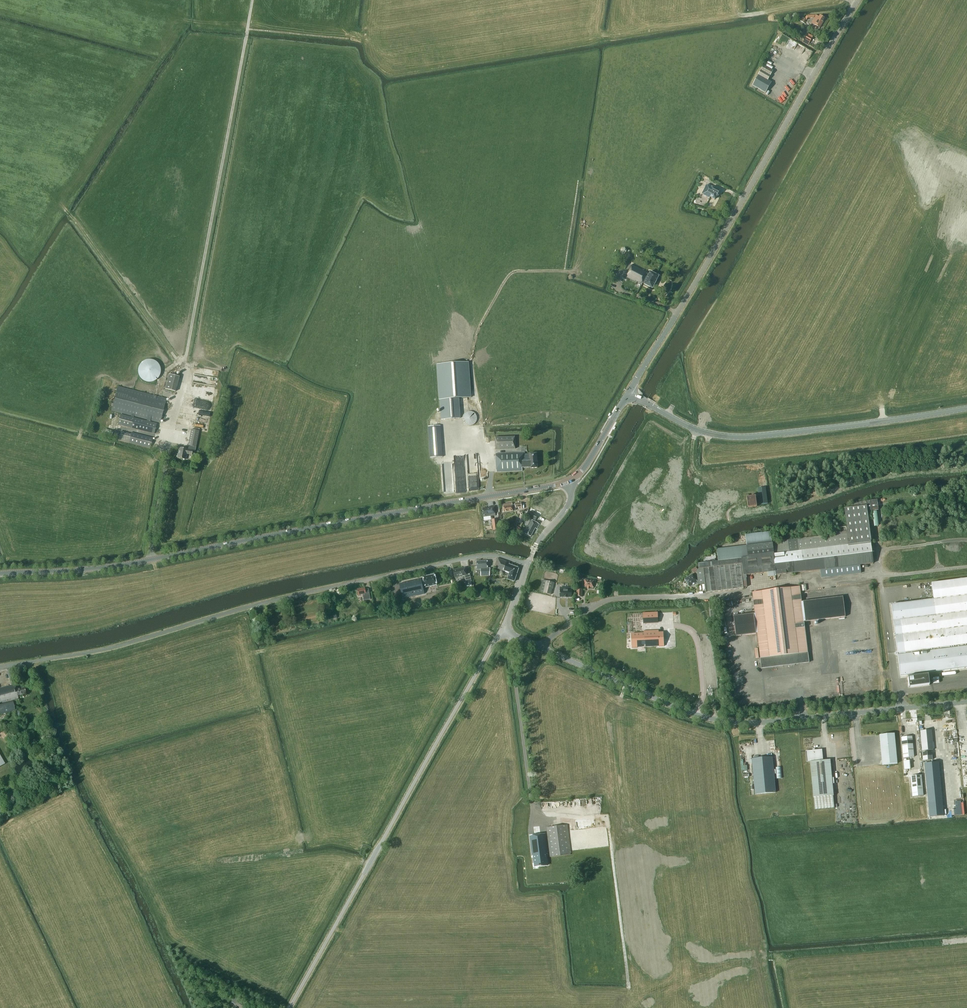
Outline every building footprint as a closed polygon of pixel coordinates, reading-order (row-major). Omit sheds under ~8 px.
[(826,18),(820,15),(819,17),(816,15),(812,22),(815,24),(815,25),(820,28),(826,18)] [(810,42),(813,37),(807,34),(804,38),(810,42)] [(758,74),(768,80),(773,71),(763,65),(758,74)] [(768,80),(758,74),(753,85),(766,92),(771,82),(768,80)] [(711,187),(707,184),(702,194),(709,198),(710,197),(714,199),(716,196),(717,196),(718,195),(720,192),(719,191),(711,187)] [(650,272),(648,275),(647,274),(648,272),(632,264),(626,277),(642,285),(643,283),(644,283),(644,284),(652,288),(659,276),(650,272)] [(162,380),(161,359),(142,360),(143,381),(162,380)] [(437,365),(441,419),(460,418),(458,398),(470,397),(468,363),(437,365)] [(179,377),(169,374),(165,389),(175,392),(179,377)] [(121,414),(118,425),(154,434),(156,424),(150,422),(150,420),(160,423),(166,399),(118,386),(112,411),(147,420),(146,421),(121,414)] [(467,426),(478,420),(472,410),(462,415),(467,426)] [(431,457),(443,457),(441,425),(429,426),(431,457)] [(195,451),(198,433),(199,431),(191,430),(188,446),(187,449),(179,448),(177,458),(185,459),(186,454),(192,455),(192,451),(195,451)] [(121,432),(119,440),(150,448),(153,438),(131,432),(131,434),(121,432)] [(515,449),(515,436),(495,437),(495,449),(515,449)] [(522,468),(521,452),(496,454),(497,472),(522,471),(522,468)] [(521,452),(522,468),(530,467),(530,468),(537,468),(537,453),(529,453),(529,454),(524,455),(524,452),(521,452)] [(758,488),(760,504),(768,503),(765,487),(758,488)] [(749,494),(746,495),(747,497),(746,497),(748,508),(757,507),(755,496),(749,497),(749,494)] [(866,501),(867,511),(878,510),(877,500),(869,501),(866,501)] [(868,515),(867,511),(866,501),(861,503),(851,505),(851,507),(844,508),(847,526),(839,527),(840,529),(837,529),(837,534),(772,542),(774,554),(773,554),(775,571),(775,575),(776,575),(820,570),(821,578),(861,573),(860,565),(873,563),(870,541),(871,541),(868,515)] [(515,504),(512,505),(512,503),(503,505),(504,512),(513,511),(513,508),(515,508),(518,507),(519,509),(522,509),(521,503),(515,504)] [(495,515),(494,506),(489,507),(489,508),(482,508),(483,517),(495,515)] [(530,511),(527,516),(535,520),(538,515),(530,511)] [(531,520),(524,533),(531,536),(535,528),(537,529),(539,524),(534,521),(531,520)] [(718,561),(698,564),(698,569),(703,568),(705,584),(706,593),(743,588),(743,587),(747,587),(746,578),(747,578),(746,575),(767,572),(775,571),(773,554),(774,554),(772,542),(771,542),(770,532),(745,535),(747,545),(717,549),(718,561)] [(507,579),(514,581),(519,568),(509,564),(510,562),(498,558),(495,565),(497,566),(495,570),(509,575),(507,579)] [(488,568),(487,561),(476,561),(477,569),(480,569),(481,576),(490,576),(490,568),(488,568)] [(453,570),(455,578),(465,576),(466,583),(471,581),(470,574),(467,574),(465,567),(453,570)] [(697,582),(692,574),(684,579),(689,587),(697,582)] [(425,587),(437,585),(435,575),(423,577),(424,580),(422,581),(421,579),(399,584),(402,598),(405,597),(405,598),(408,597),(409,597),(416,595),(425,593),(423,588),(423,587),(425,586),(425,587)] [(931,583),(934,599),(891,605),(900,676),(966,668),(966,579),(931,583)] [(552,588),(553,588),(554,583),(542,580),(540,592),(551,594),(552,588)] [(590,587),(593,588),(594,581),(585,580),(584,586),(587,587),(587,588),(590,588),(590,587)] [(752,592),(753,597),(755,613),(753,614),(753,613),(733,616),(736,636),(757,633),(762,668),(809,662),(804,622),(845,617),(843,596),(801,601),(800,586),(752,592)] [(365,589),(365,588),(357,589),(358,595),(363,594),(364,600),(370,599),(369,589),(365,589)] [(568,588),(568,589),(560,589),(560,597),(565,597),(565,598),(568,598),(568,597),(572,597),(572,588),(568,588)] [(658,611),(643,612),(643,616),(643,624),(658,623),(658,622),(658,611)] [(641,633),(631,634),(632,648),(637,647),(642,647),(642,645),(645,645),(646,647),(659,646),(664,646),(663,632),(659,633),(659,630),(644,631),(644,633),(641,633)] [(909,675),(909,677),(908,677),(909,688),(930,685),(928,675),(912,677),(912,675),(909,675)] [(17,684),(0,688),(0,703),(19,698),(18,695),(27,693),(25,687),(18,689),(17,684)] [(13,701),(0,704),(0,715),(16,711),(13,701)] [(931,730),(920,731),(922,751),(933,750),(931,730)] [(897,763),(894,733),(879,735),(882,765),(897,763)] [(901,737),(903,758),(914,757),(912,736),(901,737)] [(815,750),(815,749),(812,749),(813,750),(805,751),(806,762),(810,762),(813,797),(814,797),(815,809),(834,808),(833,795),(832,778),(830,759),(823,760),(822,749),(815,750)] [(930,751),(922,752),(923,760),(931,759),(930,751)] [(775,792),(772,757),(752,759),(755,794),(775,792)] [(939,762),(925,763),(928,802),(943,801),(939,762)] [(921,775),(910,776),(912,797),(923,796),(921,775)] [(944,816),(965,815),(964,802),(960,802),(960,806),(955,806),(955,809),(943,809),(944,816)] [(520,809),(513,809),(514,827),(526,826),(526,823),(522,823),(522,814),(521,814),(520,809)] [(567,825),(546,827),(550,857),(571,854),(567,825)] [(545,833),(530,835),(532,856),(533,855),(534,863),(538,862),(539,865),(539,866),(540,866),(548,865),(547,854),(545,833)]
